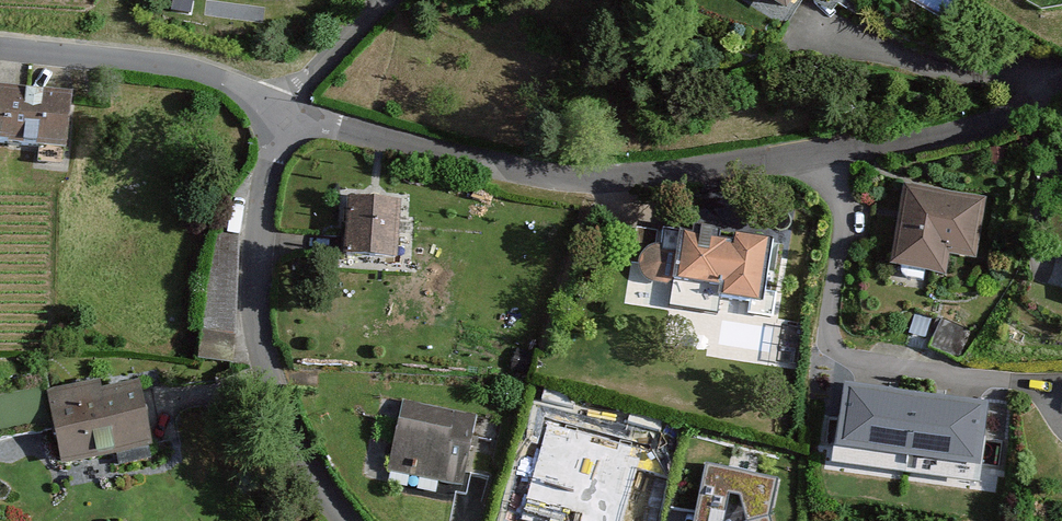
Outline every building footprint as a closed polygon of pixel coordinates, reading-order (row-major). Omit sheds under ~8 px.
[(790,19),(803,0),(760,0),(790,19)] [(0,98),(0,154),(72,164),(79,109),(0,98)] [(984,202),(908,189),(895,269),(944,277),(947,254),(975,259),(984,202)] [(401,214),(350,213),(349,268),(399,270),(401,214)] [(773,251),(744,247),(744,254),(723,252),(723,243),(671,236),(668,249),(651,249),(641,258),(643,273),(653,282),(669,285),(669,295),(678,309),(692,315),(709,316),(720,309),(765,317),(773,251)] [(990,407),(846,386),(836,453),(981,473),(990,407)] [(102,395),(55,401),(62,471),(148,462),(141,402),(103,407),(102,395)] [(474,416),(405,404),(394,475),(462,486),(474,416)] [(547,423),(520,514),(543,520),(617,520),(638,449),(547,423)] [(779,484),(706,469),(696,520),(724,520),(728,498),(742,499),(746,520),(772,520),(779,484)]
